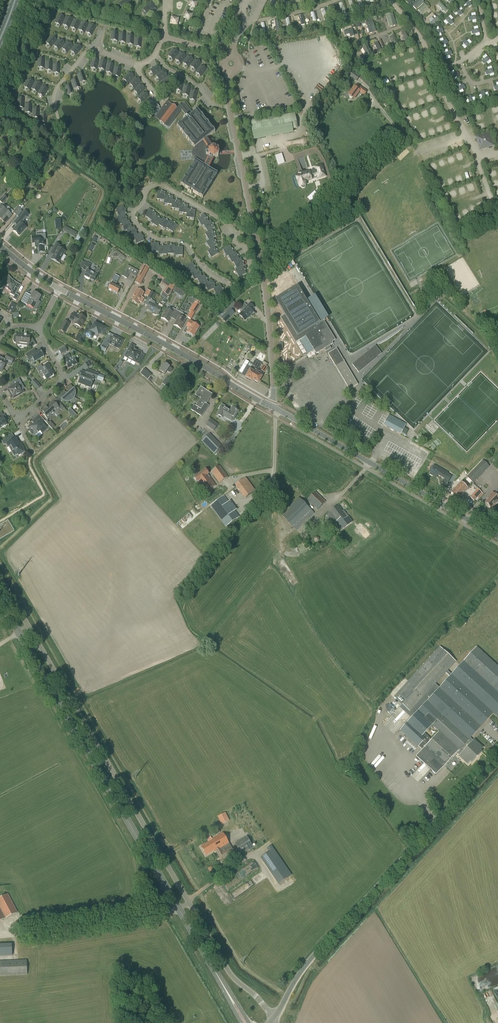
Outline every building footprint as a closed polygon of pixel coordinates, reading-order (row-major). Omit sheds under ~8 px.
[(132,5),(129,0),(124,0),(119,4),(123,9),(128,5),(129,7),(132,5)] [(194,0),(191,0),(188,6),(195,9),(199,2),(194,0)] [(426,3),(423,0),(421,0),(414,7),(418,10),(426,3)] [(153,12),(156,10),(151,3),(143,10),(147,15),(152,11),(153,12)] [(439,6),(446,13),(449,10),(442,3),(439,6)] [(420,10),(423,13),(429,7),(426,4),(420,10)] [(463,9),(460,6),(453,13),(456,16),(458,14),(460,16),(463,13),(461,11),(463,9)] [(193,14),(186,11),(183,18),(190,21),(193,14)] [(473,23),(477,22),(475,13),(471,13),(472,16),(469,17),(469,21),(472,20),(473,23)] [(61,26),(65,17),(59,14),(55,23),(61,26)] [(391,27),(397,26),(394,14),(388,15),(391,27)] [(453,18),(450,15),(443,22),(446,25),(448,23),(450,25),(453,23),(451,20),(453,18)] [(69,28),(70,27),(73,19),(67,16),(63,25),(69,28)] [(179,18),(171,16),(170,24),(178,26),(179,18)] [(77,30),(78,27),(81,22),(75,19),(71,27),(77,30)] [(84,33),(87,27),(89,24),(83,21),(78,30),(84,33)] [(92,36),(96,27),(90,24),(86,32),(92,36)] [(476,36),(480,35),(478,26),(474,27),(474,30),(471,30),(472,34),(475,34),(476,36)] [(438,27),(434,28),(438,37),(442,36),(441,33),(444,32),(442,28),(439,29),(438,27)] [(51,47),(57,40),(52,35),(46,42),(51,47)] [(443,38),(439,39),(442,48),(446,47),(445,44),(448,43),(447,39),(444,40),(443,38)] [(59,50),(65,43),(60,39),(54,46),(59,50)] [(462,46),(465,49),(472,42),(469,39),(467,41),(465,39),(462,42),(464,44),(462,46)] [(67,53),(74,46),(68,41),(62,48),(67,53)] [(76,56),(82,48),(77,44),(71,51),(76,56)] [(173,60),(179,53),(174,48),(168,56),(173,60)] [(447,49),(443,51),(447,60),(451,58),(450,56),(453,55),(451,51),(448,52),(447,49)] [(181,64),(187,56),(181,52),(175,60),(181,64)] [(488,65),(492,62),(486,54),(482,57),(484,59),(482,61),(484,64),(486,62),(488,65)] [(188,67),(194,60),(189,55),(183,63),(188,67)] [(97,70),(99,60),(93,58),(90,68),(97,70)] [(105,70),(107,61),(101,59),(98,69),(105,70)] [(196,71),(202,63),(196,59),(190,66),(196,71)] [(113,74),(115,64),(108,63),(106,72),(113,74)] [(153,76),(162,71),(158,65),(150,70),(153,76)] [(201,77),(207,69),(202,65),(195,72),(201,77)] [(120,77),(122,68),(115,66),(113,76),(120,77)] [(490,77),(494,76),(492,66),(487,68),(488,70),(485,71),(487,75),(489,74),(490,77)] [(454,70),(450,72),(454,81),(458,79),(457,77),(459,76),(458,72),(455,73),(454,70)] [(160,82),(168,77),(164,71),(156,76),(160,82)] [(356,82),(359,77),(350,71),(347,75),(356,82)] [(80,83),(87,80),(84,72),(77,74),(80,83)] [(128,84),(135,77),(130,72),(123,79),(128,84)] [(166,87),(175,82),(171,76),(163,81),(166,87)] [(74,89),(81,87),(78,77),(71,80),(74,89)] [(134,89),(141,82),(136,77),(129,84),(134,89)] [(30,90),(35,82),(29,78),(24,87),(30,90)] [(38,93),(42,84),(37,80),(31,89),(38,93)] [(182,92),(184,82),(177,80),(175,90),(182,92)] [(460,83),(456,85),(460,94),(464,92),(462,89),(465,88),(464,84),(461,86),(460,83)] [(68,95),(75,93),(71,84),(65,86),(68,95)] [(139,96),(146,89),(141,84),(134,91),(139,96)] [(367,91),(357,84),(354,87),(350,92),(348,90),(343,96),(347,99),(349,97),(353,100),(359,91),(364,95),(367,91)] [(44,97),(49,89),(43,85),(38,94),(44,97)] [(189,96),(191,87),(184,85),(182,94),(189,96)] [(196,101),(198,92),(191,90),(189,99),(196,101)] [(478,95),(480,100),(489,96),(488,92),(485,93),(484,90),(480,92),(481,94),(478,95)] [(142,103),(149,96),(144,91),(137,98),(142,103)] [(465,100),(467,104),(476,101),(475,97),(472,98),(471,95),(467,96),(468,99),(465,100)] [(152,117),(160,107),(154,102),(146,112),(152,117)] [(167,102),(156,117),(160,121),(159,121),(164,125),(165,124),(168,126),(181,109),(187,116),(185,117),(186,119),(179,125),(196,147),(194,148),(193,151),(192,153),(192,156),(193,158),(195,161),(197,162),(183,186),(201,197),(215,173),(208,168),(213,158),(214,159),(219,156),(219,155),(220,154),(220,151),(218,152),(218,150),(213,148),(212,149),(206,139),(213,134),(196,111),(190,116),(180,103),(177,108),(172,104),(172,105),(167,102)] [(253,140),(268,137),(293,132),(292,129),(297,128),(295,113),(250,122),(253,140)] [(480,151),(494,146),(489,132),(475,136),(480,151)] [(307,170),(294,174),(296,181),(297,181),(298,184),(305,182),(303,179),(309,177),(308,173),(315,171),(317,176),(323,174),(320,166),(319,166),(319,165),(317,164),(316,165),(315,166),(315,167),(314,168),(307,170)] [(165,195),(165,192),(157,191),(156,199),(164,200),(165,195)] [(173,196),(165,195),(164,200),(164,203),(172,204),(172,205),(172,200),(173,200),(173,196)] [(180,201),(173,200),(172,200),(172,205),(172,204),(171,208),(179,209),(180,204),(180,201)] [(188,205),(180,204),(179,209),(179,212),(186,213),(187,213),(187,209),(188,205)] [(23,208),(20,206),(18,207),(13,213),(16,216),(23,208)] [(119,217),(125,214),(126,213),(123,206),(116,209),(119,216),(119,217)] [(155,215),(156,214),(150,209),(145,216),(151,221),(155,215)] [(195,210),(187,209),(187,213),(186,213),(186,217),(194,218),(195,210)] [(0,217),(0,219),(4,222),(6,220),(7,220),(12,215),(6,210),(0,217)] [(23,221),(30,214),(25,210),(13,223),(17,226),(13,230),(19,235),(26,227),(21,223),(23,221)] [(128,221),(125,214),(119,217),(119,216),(117,217),(120,225),(122,224),(128,221)] [(162,220),(155,215),(151,221),(152,221),(150,222),(157,227),(159,225),(162,220)] [(209,222),(209,221),(205,215),(197,219),(202,226),(203,225),(209,222)] [(170,222),(163,218),(162,220),(159,225),(165,229),(166,228),(170,222)] [(212,229),(215,228),(210,220),(209,221),(209,222),(203,225),(207,232),(208,232),(212,229)] [(132,228),(129,221),(128,221),(122,224),(125,231),(127,230),(127,231),(132,228)] [(166,228),(173,232),(177,225),(171,221),(170,222),(166,228)] [(137,235),(137,234),(134,227),(132,228),(127,231),(130,238),(133,236),(134,236),(137,235)] [(79,242),(85,229),(82,228),(76,240),(79,242)] [(216,236),(212,229),(208,232),(207,232),(205,233),(209,240),(213,238),(216,236)] [(137,235),(134,236),(137,244),(144,241),(141,233),(137,234),(137,235)] [(40,240),(40,236),(32,236),(32,244),(35,243),(35,246),(39,245),(40,252),(43,252),(43,245),(44,245),(44,239),(40,240)] [(217,245),(213,238),(209,240),(206,242),(210,249),(214,247),(217,245)] [(59,263),(65,251),(59,248),(61,245),(56,243),(50,253),(53,255),(51,258),(59,263)] [(159,246),(159,243),(150,243),(150,251),(158,251),(159,251),(159,246)] [(175,247),(175,245),(166,245),(166,246),(167,246),(167,254),(174,254),(175,254),(175,247)] [(166,246),(159,246),(159,251),(158,251),(158,254),(167,254),(167,246),(166,246)] [(234,253),(230,246),(223,249),(226,257),(228,256),(234,253)] [(183,247),(175,247),(175,254),(174,254),(174,255),(183,255),(183,247)] [(219,253),(214,247),(210,249),(207,251),(211,258),(219,253)] [(126,258),(117,251),(113,251),(108,257),(107,263),(111,264),(112,260),(113,260),(114,258),(118,257),(119,258),(117,261),(121,264),(126,258)] [(239,259),(236,252),(234,253),(228,256),(232,263),(233,262),(239,259)] [(243,266),(243,267),(245,266),(241,258),(239,259),(233,262),(237,269),(243,266)] [(94,274),(91,272),(88,270),(91,265),(86,262),(82,270),(87,272),(84,276),(94,281),(97,275),(94,274)] [(196,270),(193,263),(185,266),(189,274),(191,273),(196,270)] [(246,274),(243,267),(243,266),(237,269),(235,270),(239,277),(246,274)] [(202,277),(202,276),(198,269),(196,270),(191,273),(194,280),(197,279),(202,277)] [(140,273),(135,283),(139,286),(145,275),(140,273)] [(21,285),(14,281),(9,275),(0,283),(0,288),(1,289),(4,286),(11,292),(10,294),(14,296),(13,299),(16,300),(19,295),(16,294),(21,285)] [(118,288),(115,286),(117,282),(119,277),(115,275),(108,289),(114,292),(115,291),(118,292),(117,293),(120,289),(121,289),(123,285),(120,284),(118,288)] [(208,283),(208,282),(205,275),(202,276),(202,277),(197,279),(201,286),(205,284),(208,283)] [(294,288),(288,279),(284,281),(285,283),(278,287),(283,295),(275,300),(285,315),(280,317),(295,343),(300,340),(308,354),(314,350),(316,354),(324,349),(325,351),(331,348),(329,346),(333,343),(332,342),(335,340),(324,321),(320,323),(297,286),(294,288)] [(216,288),(212,280),(208,282),(208,283),(205,284),(208,292),(213,289),(216,288)] [(213,289),(217,296),(224,293),(221,285),(216,288),(213,289)] [(176,287),(173,291),(182,297),(184,293),(176,287)] [(144,298),(141,297),(144,292),(137,289),(133,297),(134,298),(132,301),(137,304),(139,302),(142,303),(144,298)] [(27,305),(28,303),(36,308),(40,302),(38,301),(41,296),(34,292),(28,302),(22,299),(21,301),(27,305)] [(329,317),(316,295),(309,299),(322,322),(329,317)] [(189,311),(190,311),(194,314),(200,305),(199,304),(200,302),(198,300),(196,303),(195,302),(189,311)] [(13,314),(17,305),(11,302),(7,311),(13,314)] [(158,315),(162,308),(150,302),(147,308),(152,311),(152,312),(153,313),(153,314),(155,315),(157,314),(158,315)] [(254,307),(250,302),(247,305),(245,303),(239,309),(242,312),(239,315),(245,321),(253,312),(252,310),(254,307)] [(168,322),(171,316),(174,318),(178,311),(179,308),(177,307),(176,310),(172,308),(171,311),(166,309),(161,318),(168,322)] [(178,311),(174,318),(177,320),(174,325),(181,329),(186,320),(181,317),(183,314),(178,311)] [(225,323),(232,316),(227,311),(220,318),(225,323)] [(78,317),(76,316),(76,315),(73,313),(69,320),(75,323),(74,324),(81,327),(82,324),(83,324),(84,322),(84,321),(85,318),(79,315),(78,317)] [(65,333),(70,323),(64,320),(59,331),(65,333)] [(194,336),(199,327),(193,323),(193,322),(190,320),(186,327),(189,329),(187,332),(194,336)] [(101,327),(95,324),(93,327),(89,325),(84,334),(90,337),(93,332),(98,335),(99,333),(103,335),(107,328),(102,326),(101,327)] [(174,327),(171,337),(178,340),(182,330),(174,327)] [(23,335),(23,334),(17,333),(17,334),(15,334),(14,335),(13,337),(13,339),(13,341),(14,342),(14,343),(16,343),(16,344),(30,346),(31,348),(37,344),(33,338),(30,338),(31,336),(27,336),(27,335),(27,334),(26,334),(25,334),(25,335),(24,335),(23,335)] [(123,340),(114,336),(112,340),(109,339),(105,337),(102,345),(105,347),(107,343),(119,349),(123,340)] [(131,344),(124,356),(131,360),(132,359),(140,364),(145,356),(141,354),(142,353),(136,350),(133,349),(135,346),(131,344)] [(359,373),(377,358),(377,357),(382,353),(375,345),(352,364),(359,373)] [(37,352),(35,348),(25,354),(29,361),(33,358),(35,361),(44,356),(40,350),(37,352)] [(336,349),(328,354),(335,366),(349,390),(358,384),(344,361),(336,349)] [(15,358),(7,353),(4,359),(0,357),(0,372),(1,373),(7,361),(12,364),(15,358)] [(70,362),(68,358),(70,357),(68,354),(62,357),(64,360),(65,360),(67,363),(66,364),(68,369),(77,364),(75,359),(70,362)] [(261,364),(255,360),(252,365),(258,369),(261,364)] [(171,372),(172,370),(172,368),(164,363),(158,372),(162,375),(163,373),(165,374),(167,371),(169,373),(171,372)] [(55,375),(48,365),(43,368),(41,365),(36,368),(39,372),(42,370),(47,379),(55,375)] [(262,376),(263,373),(252,367),(251,368),(247,366),(243,365),(239,372),(242,374),(242,375),(252,381),(252,380),(258,383),(262,376)] [(99,373),(87,369),(85,373),(81,372),(80,374),(82,375),(79,383),(91,387),(93,383),(91,383),(92,380),(93,381),(94,379),(96,380),(99,373)] [(14,385),(8,389),(13,398),(24,392),(22,390),(25,388),(19,378),(13,382),(14,385)] [(38,390),(41,387),(34,379),(31,382),(38,390)] [(68,402),(70,401),(73,400),(74,398),(75,396),(76,393),(75,391),(74,388),(70,385),(66,389),(69,393),(67,394),(64,391),(58,396),(61,400),(63,401),(66,402),(68,402)] [(202,388),(200,387),(196,394),(201,397),(196,406),(194,404),(191,410),(202,417),(209,405),(206,404),(212,394),(202,388)] [(57,405),(53,401),(43,411),(44,413),(43,414),(47,419),(56,411),(57,412),(60,409),(61,410),(64,408),(60,403),(57,405)] [(230,410),(224,407),(223,410),(220,409),(217,413),(224,417),(229,420),(230,418),(233,420),(238,411),(232,407),(230,410)] [(74,418),(76,415),(70,409),(68,411),(74,418)] [(42,434),(48,429),(43,423),(44,422),(39,415),(32,422),(32,423),(27,427),(30,430),(29,431),(30,432),(31,432),(32,432),(33,432),(36,435),(40,431),(42,434)] [(400,434),(406,424),(389,415),(383,425),(400,434)] [(213,430),(217,424),(210,419),(206,425),(213,430)] [(214,454),(222,447),(209,433),(201,441),(214,454)] [(22,454),(25,452),(24,449),(21,443),(19,444),(16,438),(9,442),(7,438),(2,441),(4,445),(6,444),(8,447),(9,447),(15,456),(18,454),(19,455),(20,455),(21,455),(22,454)] [(475,469),(481,475),(489,466),(483,460),(475,469)] [(212,473),(219,484),(227,478),(228,477),(219,465),(211,472),(212,473)] [(434,466),(433,465),(431,469),(431,470),(429,474),(434,477),(436,475),(444,479),(443,480),(448,483),(451,476),(447,474),(448,473),(434,465),(434,466)] [(198,474),(194,477),(197,482),(198,481),(201,485),(203,484),(205,482),(202,478),(204,476),(205,478),(209,476),(208,474),(209,474),(205,469),(201,472),(198,474)] [(473,483),(481,475),(475,469),(467,477),(473,483)] [(203,484),(208,491),(216,486),(209,476),(205,478),(204,476),(202,478),(205,482),(203,484)] [(463,489),(465,491),(469,487),(466,484),(465,486),(461,482),(456,487),(459,490),(461,489),(462,489),(463,489)] [(246,484),(242,488),(247,494),(247,495),(252,492),(246,484)] [(458,499),(465,491),(463,489),(462,489),(461,489),(459,490),(456,487),(451,493),(458,499)] [(478,498),(483,494),(478,489),(470,497),(474,501),(477,497),(478,498)] [(490,497),(485,503),(491,508),(497,501),(497,498),(497,497),(497,496),(497,492),(497,491),(494,494),(493,492),(489,496),(490,497)] [(318,510),(326,502),(315,492),(307,500),(318,510)] [(226,527),(239,517),(224,496),(210,506),(225,527),(226,527)] [(297,531),(301,527),(315,513),(299,498),(281,515),(297,531)] [(342,511),(338,505),(328,512),(329,513),(326,515),(331,522),(342,513),(343,514),(344,513),(345,512),(343,511),(342,511)] [(342,513),(331,522),(333,524),(335,523),(341,530),(352,522),(348,517),(345,512),(344,513),(343,514),(342,513)] [(372,532),(365,524),(362,527),(357,531),(359,535),(365,530),(369,535),(372,532)] [(422,749),(416,757),(423,763),(430,770),(436,775),(445,765),(456,753),(457,754),(459,756),(468,764),(483,748),(474,740),(473,741),(470,738),(472,736),(488,718),(493,713),(497,717),(497,666),(477,646),(451,674),(448,671),(456,661),(440,647),(408,681),(394,697),(402,704),(413,715),(411,718),(400,730),(418,747),(419,746),(422,749)] [(381,774),(390,762),(388,760),(379,773),(381,774)] [(414,776),(417,780),(424,773),(421,769),(414,776)] [(221,825),(230,820),(225,812),(217,817),(221,825)] [(234,852),(223,833),(211,840),(212,840),(201,847),(206,856),(215,851),(216,851),(221,860),(234,852)] [(278,884),(292,875),(271,845),(267,848),(269,852),(260,858),(278,884)] [(17,912),(8,894),(0,898),(0,921),(17,912)] [(12,955),(11,944),(0,944),(0,956),(12,955)] [(27,975),(27,960),(0,961),(0,976),(27,975)]
